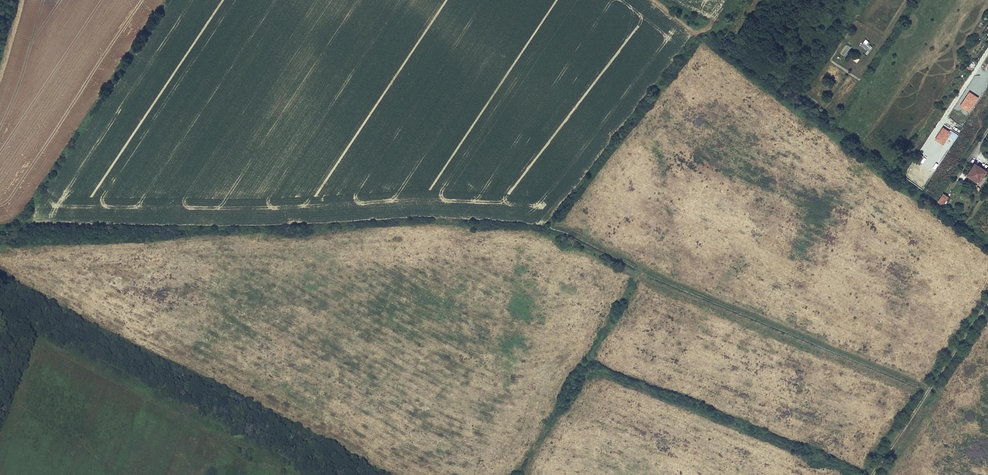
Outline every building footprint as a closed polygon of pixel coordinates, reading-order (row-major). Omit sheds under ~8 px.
[(868,52),(873,45),(865,39),(860,45),(868,52)] [(986,171),(974,164),(967,175),(978,182),(986,171)] [(943,205),(949,197),(943,194),(938,202),(943,205)]
